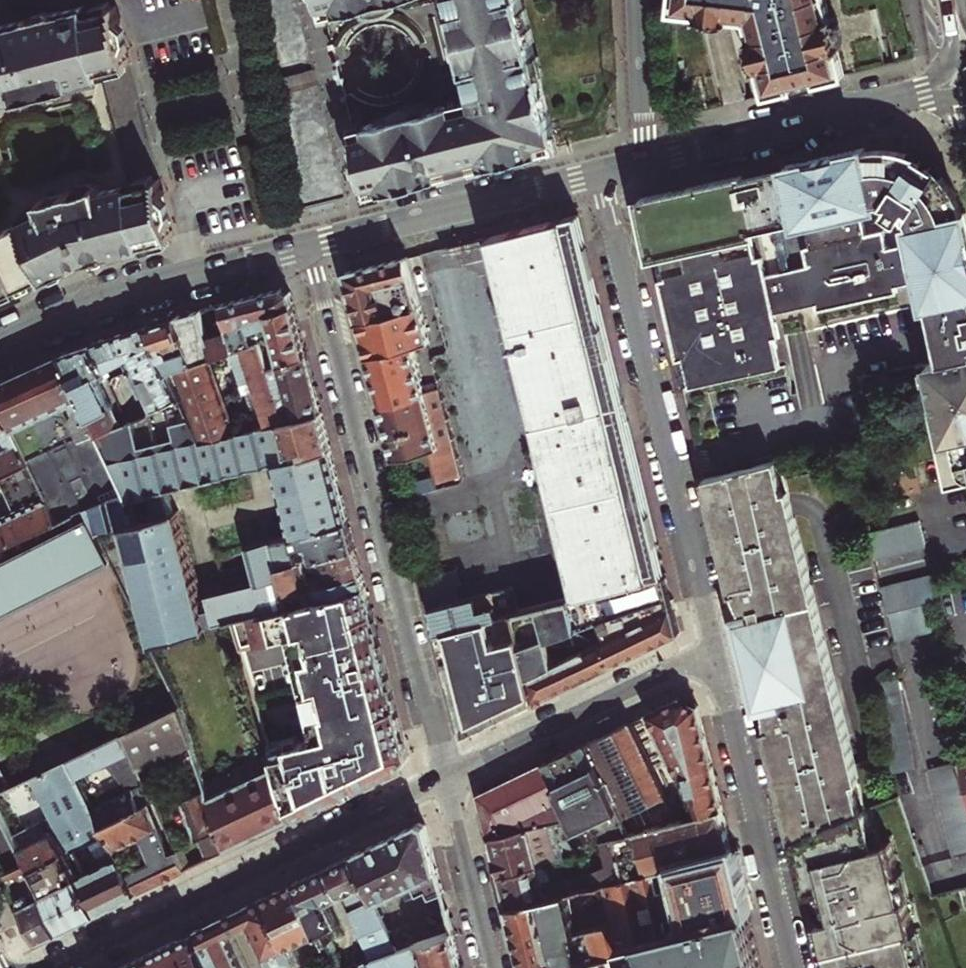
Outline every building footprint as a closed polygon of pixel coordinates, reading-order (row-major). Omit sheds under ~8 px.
[(554,148),(517,0),(448,0),(450,6),(448,7),(449,13),(452,12),(465,57),(460,58),(462,64),(464,63),(467,74),(470,85),(467,86),(468,90),(410,105),(350,122),(368,194),(554,148)] [(843,74),(836,46),(837,46),(831,20),(829,19),(824,0),(668,0),(667,10),(696,13),(696,17),(724,20),(724,17),(744,19),(750,40),(748,40),(755,66),(757,66),(764,94),(791,87),(789,80),(813,74),(815,81),(829,77),(843,74)] [(85,3),(73,6),(2,23),(0,24),(0,101),(105,74),(104,67),(130,61),(124,36),(123,31),(115,3),(87,10),(85,3)] [(813,74),(789,80),(791,87),(815,81),(813,74)] [(655,255),(661,254),(667,280),(661,281),(668,311),(678,360),(684,358),(690,388),(781,367),(775,339),(780,337),(775,313),(818,304),(819,310),(899,292),(898,285),(924,280),(930,307),(935,307),(948,363),(965,359),(965,236),(961,215),(956,217),(954,209),(952,202),(949,195),(946,188),(942,182),(937,177),(932,171),(926,167),(919,163),(912,159),(906,157),(899,155),(891,153),(884,153),(876,153),(869,154),(868,151),(867,148),(810,161),(796,164),(789,165),(790,173),(748,182),(746,175),(643,198),(655,255)] [(956,217),(961,215),(965,236),(965,214),(964,215),(961,206),(956,197),(951,189),(945,181),(938,174),(931,168),(923,162),(915,158),(904,153),(892,150),(880,150),(868,151),(869,154),(876,153),(884,153),(891,153),(899,155),(906,157),(912,159),(919,163),(926,167),(932,171),(937,177),(942,182),(946,188),(949,195),(952,202),(954,209),(956,217)] [(48,273),(48,275),(76,264),(75,261),(82,258),(89,255),(90,258),(124,249),(150,242),(149,239),(174,233),(160,177),(133,185),(132,181),(104,189),(102,182),(42,198),(45,209),(0,230),(0,293),(48,273)] [(498,234),(490,236),(507,307),(558,521),(576,597),(666,576),(663,562),(594,278),(579,214),(498,234)] [(362,321),(419,307),(407,258),(396,260),(350,272),(355,296),(362,321)] [(225,303),(232,331),(236,348),(253,340),(254,339),(248,317),(297,304),(294,292),(286,287),(225,303)] [(212,336),(213,337),(232,331),(225,303),(205,308),(212,336)] [(307,344),(297,304),(248,317),(254,339),(264,336),(271,363),(309,353),(307,344)] [(424,305),(419,307),(362,321),(371,361),(382,403),(427,392),(415,344),(432,341),(424,305)] [(193,311),(181,314),(191,343),(212,336),(205,308),(193,311)] [(172,371),(198,363),(191,343),(181,314),(179,315),(168,318),(151,324),(172,371)] [(105,340),(118,367),(109,370),(111,375),(107,377),(128,423),(184,399),(172,371),(151,324),(129,332),(105,340)] [(213,337),(218,355),(236,348),(232,331),(213,337)] [(172,371),(184,399),(203,439),(283,420),(324,410),(323,405),(322,403),(288,411),(287,405),(282,406),(271,363),(264,336),(254,339),(253,340),(236,348),(218,355),(198,363),(172,371)] [(191,343),(198,363),(218,355),(213,337),(212,336),(191,343)] [(65,354),(101,434),(128,423),(107,377),(111,375),(109,370),(118,367),(105,340),(89,346),(65,354)] [(315,377),(309,353),(271,363),(282,406),(287,405),(288,411),(322,403),(319,393),(315,377)] [(101,434),(65,354),(60,356),(29,370),(0,383),(0,393),(33,459),(64,517),(87,506),(125,488),(101,434)] [(948,363),(917,370),(946,494),(965,489),(965,359),(948,363)] [(442,388),(427,392),(382,403),(384,411),(392,443),(396,458),(432,449),(440,482),(463,476),(442,388)] [(0,393),(0,474),(0,475),(33,459),(0,393)] [(101,434),(125,488),(130,496),(136,518),(177,507),(208,623),(236,616),(290,603),(288,592),(281,564),(275,536),(351,516),(342,481),(336,457),(333,444),(291,454),(283,420),(203,439),(184,399),(128,423),(101,434)] [(324,410),(283,420),(291,454),(333,444),(328,428),(324,410)] [(64,517),(33,459),(0,475),(18,509),(0,518),(0,548),(64,517)] [(742,611),(743,614),(744,617),(745,619),(746,621),(747,624),(749,629),(751,633),(753,642),(756,652),(758,658),(759,662),(760,667),(761,672),(761,675),(762,678),(763,683),(763,689),(764,699),(765,708),(765,713),(766,718),(766,724),(766,729),(763,729),(789,841),(867,810),(779,463),(705,483),(707,492),(730,593),(733,592),(734,594),(734,595),(735,597),(736,598),(736,599),(737,601),(738,602),(739,604),(739,605),(740,606),(740,608),(742,611)] [(130,496),(125,488),(87,506),(93,519),(114,562),(150,637),(156,636),(125,521),(136,518),(130,496)] [(208,623),(177,507),(136,518),(125,521),(156,636),(208,623)] [(275,536),(281,564),(358,544),(356,534),(351,516),(275,536)] [(114,562),(93,519),(0,564),(0,618),(114,562)] [(867,535),(870,546),(873,561),(925,548),(919,522),(867,535)] [(281,564),(288,592),(365,572),(363,561),(358,544),(281,564)] [(426,576),(433,606),(460,599),(456,585),(463,583),(458,568),(426,576)] [(290,603),(368,583),(367,578),(365,572),(288,592),(290,603)] [(680,633),(666,576),(576,597),(554,603),(517,611),(522,633),(539,701),(552,695),(614,664),(680,633)] [(880,590),(887,617),(927,607),(938,604),(932,578),(880,590)] [(303,738),(274,748),(278,763),(294,817),(310,809),(394,768),(404,764),(410,753),(371,595),(368,583),(290,603),(236,616),(244,645),(278,635),(297,630),(304,657),(313,685),(326,731),(318,734),(303,738)] [(437,621),(439,631),(495,617),(505,615),(502,600),(486,603),(484,593),(460,599),(433,606),(437,621)] [(933,634),(927,607),(887,617),(894,643),(933,634)] [(539,701),(522,633),(500,638),(495,617),(439,631),(445,651),(449,670),(490,661),(497,662),(505,694),(487,698),(494,723),(539,701)] [(744,617),(737,619),(751,677),(761,675),(761,672),(760,667),(759,662),(758,658),(756,652),(753,642),(751,633),(749,629),(747,624),(746,621),(745,619),(744,617)] [(297,630),(278,635),(292,642),(297,659),(304,657),(297,630)] [(449,670),(456,696),(485,689),(487,698),(505,694),(497,662),(490,661),(449,670)] [(761,675),(751,677),(754,691),(757,701),(764,699),(763,689),(763,683),(762,678),(761,675)] [(900,682),(870,686),(891,773),(915,768),(900,682)] [(313,685),(305,687),(318,734),(326,731),(313,685)] [(494,723),(487,698),(485,689),(456,696),(466,736),(494,723)] [(657,709),(650,712),(681,774),(694,771),(714,764),(699,706),(681,697),(657,709)] [(197,773),(203,771),(182,702),(126,727),(134,747),(146,778),(147,780),(162,775),(194,765),(197,773)] [(650,712),(632,721),(661,781),(681,774),(650,712)] [(587,742),(630,832),(679,819),(661,781),(632,721),(609,732),(587,742)] [(126,727),(107,736),(116,756),(134,747),(126,727)] [(300,731),(272,740),(274,748),(303,738),(300,731)] [(88,745),(97,764),(116,756),(107,736),(99,740),(88,745)] [(610,884),(625,880),(613,836),(630,832),(587,742),(580,746),(568,752),(546,762),(571,817),(585,846),(588,856),(593,878),(596,887),(610,884)] [(97,764),(88,745),(71,753),(80,772),(97,764)] [(80,772),(71,753),(20,776),(8,782),(0,786),(0,797),(10,818),(17,832),(45,818),(53,815),(63,834),(67,835),(85,871),(102,909),(105,907),(124,898),(137,892),(129,874),(122,859),(114,844),(94,802),(80,772)] [(933,766),(954,854),(965,851),(965,784),(960,760),(933,766)] [(546,762),(481,794),(488,826),(491,838),(542,825),(549,823),(571,817),(546,762)] [(278,763),(211,795),(227,849),(263,831),(294,817),(278,763)] [(716,774),(714,764),(694,771),(703,808),(698,810),(699,814),(724,807),(716,774)] [(703,808),(694,771),(681,774),(661,781),(679,819),(699,814),(698,810),(703,808)] [(153,794),(147,780),(146,778),(143,779),(151,799),(153,795),(153,794)] [(143,779),(94,802),(114,844),(141,830),(156,860),(129,874),(137,892),(162,880),(183,870),(175,850),(172,851),(151,799),(143,779)] [(199,782),(196,788),(198,793),(187,798),(208,858),(219,853),(227,849),(211,795),(206,780),(199,782)] [(11,867),(30,858),(23,844),(17,832),(10,818),(0,797),(0,852),(8,869),(11,867)] [(625,880),(735,851),(732,838),(729,825),(724,807),(699,814),(679,819),(630,832),(613,836),(625,880)] [(919,957),(921,956),(916,931),(913,932),(905,900),(907,899),(902,875),(899,875),(891,843),(884,845),(878,824),(871,826),(867,810),(789,841),(802,888),(811,885),(814,898),(818,913),(810,916),(824,967),(922,967),(919,957)] [(358,853),(379,897),(352,910),(374,956),(454,930),(433,843),(428,825),(422,821),(396,834),(376,844),(358,853)] [(560,863),(549,823),(542,825),(552,865),(560,863)] [(495,853),(501,878),(548,866),(552,865),(542,825),(491,838),(495,853)] [(53,829),(51,830),(23,844),(30,858),(34,866),(67,850),(61,838),(57,837),(53,829)] [(178,849),(175,850),(183,870),(186,869),(178,849)] [(75,922),(96,912),(78,874),(67,850),(34,866),(47,893),(63,927),(75,922)] [(743,884),(735,851),(625,880),(610,884),(620,922),(625,943),(750,910),(743,884)] [(342,887),(352,910),(379,897),(358,853),(329,867),(300,881),(329,945),(332,952),(338,949),(335,944),(338,943),(333,933),(344,928),(328,893),(342,887)] [(30,858),(11,867),(45,937),(59,930),(63,927),(47,893),(34,866),(30,858)] [(509,909),(573,893),(569,880),(553,885),(548,866),(501,878),(506,897),(509,909)] [(78,874),(96,912),(102,909),(85,871),(78,874)] [(583,880),(586,889),(596,887),(593,878),(583,880)] [(294,960),(295,961),(329,945),(300,881),(265,898),(198,930),(216,967),(245,967),(229,933),(251,923),(273,967),(277,967),(294,960)] [(573,893),(509,909),(520,952),(524,967),(573,967),(595,962),(628,953),(625,943),(620,922),(587,931),(577,892),(573,893)] [(625,943),(628,953),(630,962),(635,961),(637,967),(764,967),(750,910),(625,943)] [(245,967),(253,967),(238,936),(248,931),(265,967),(273,967),(251,923),(229,933),(245,967)] [(198,930),(185,936),(200,967),(216,967),(198,930)] [(374,956),(379,967),(464,967),(454,930),(374,956)] [(185,936),(145,955),(135,960),(118,967),(200,967),(185,936)] [(348,967),(379,967),(374,956),(348,967)] [(297,966),(295,961),(294,960),(277,967),(294,967),(297,966)]
